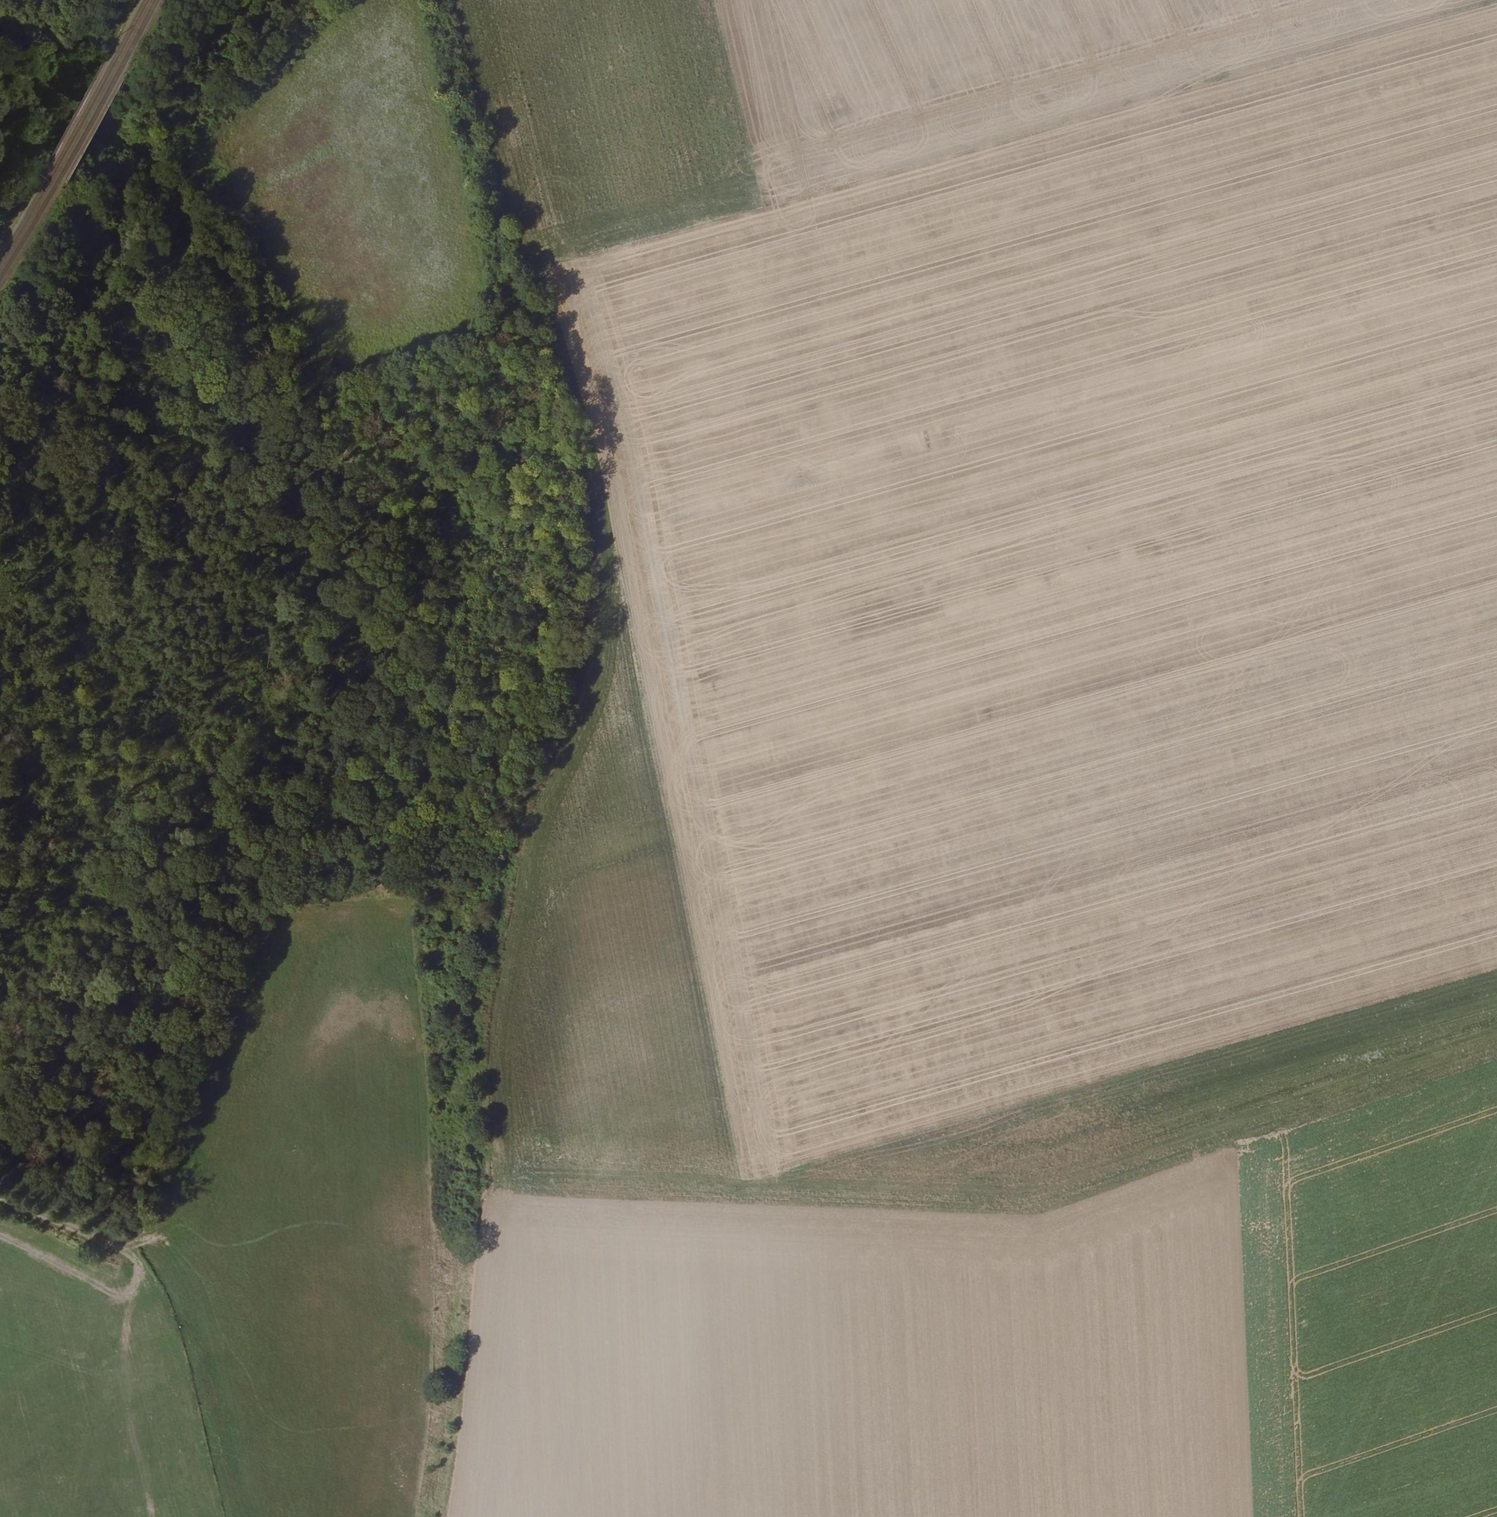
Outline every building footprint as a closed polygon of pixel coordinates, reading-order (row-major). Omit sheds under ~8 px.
[(119,1212),(117,1211),(114,1211),(112,1212),(111,1215),(111,1217),(113,1219),(115,1220),(117,1220),(119,1218),(120,1217),(120,1214),(119,1212)]
